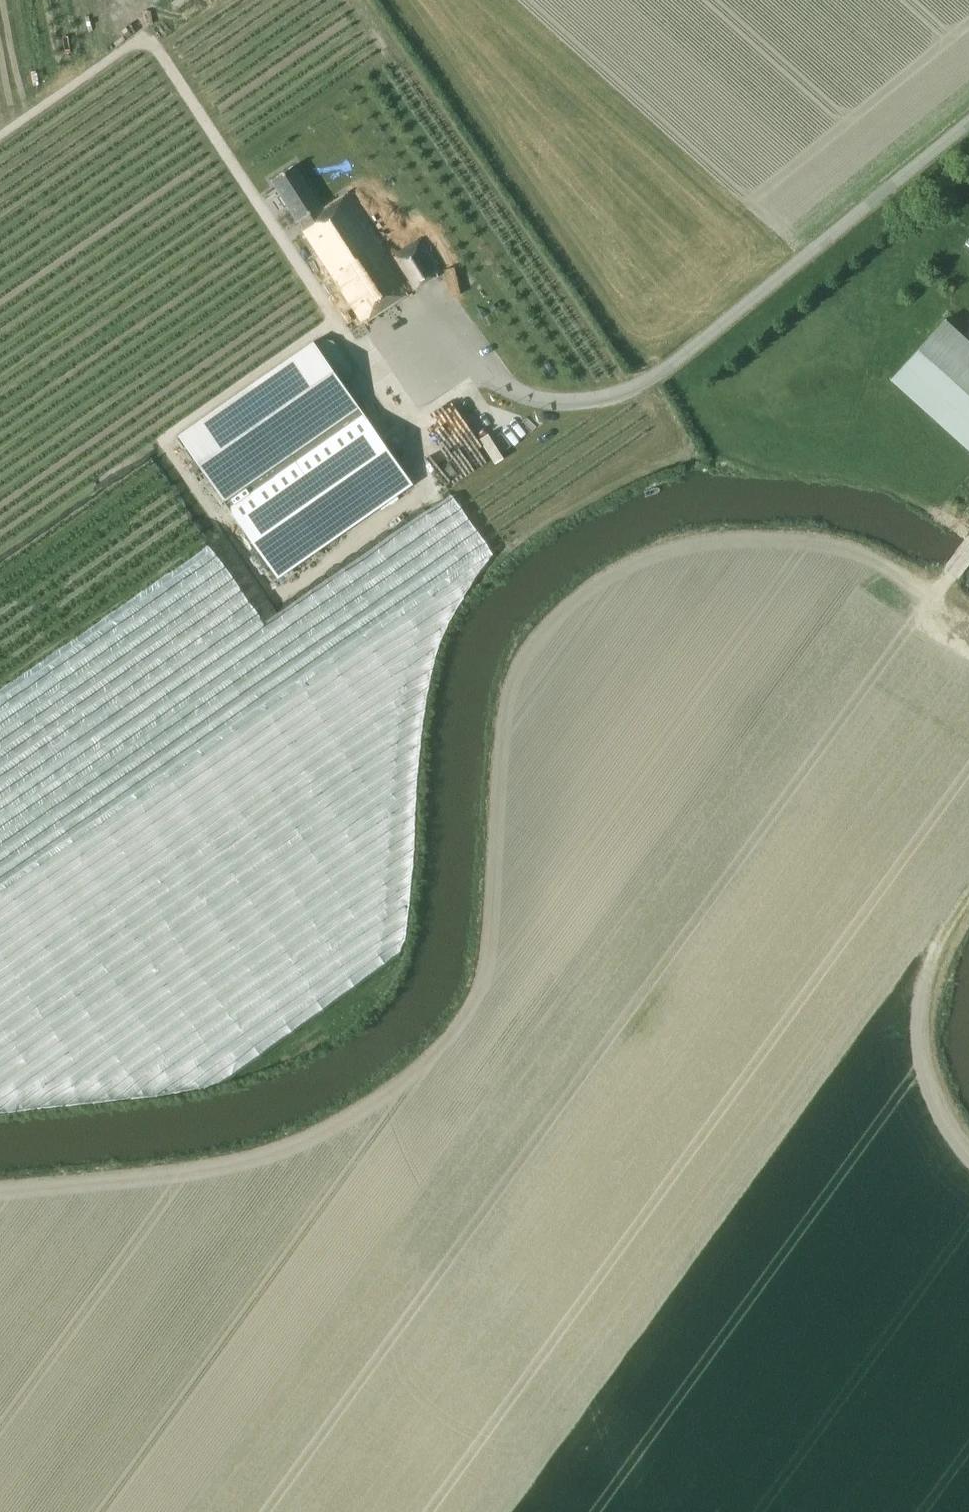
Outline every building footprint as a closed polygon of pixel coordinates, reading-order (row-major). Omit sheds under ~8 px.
[(361,325),(441,274),(420,241),(394,258),(351,192),(324,209),(296,165),(273,180),(304,228),(300,231),(361,325)] [(945,318),(891,379),(968,449),(968,340),(945,318)] [(179,434),(279,578),(413,484),(341,381),(350,375),(351,367),(332,340),(325,339),(316,345),(313,341),(179,434)]
